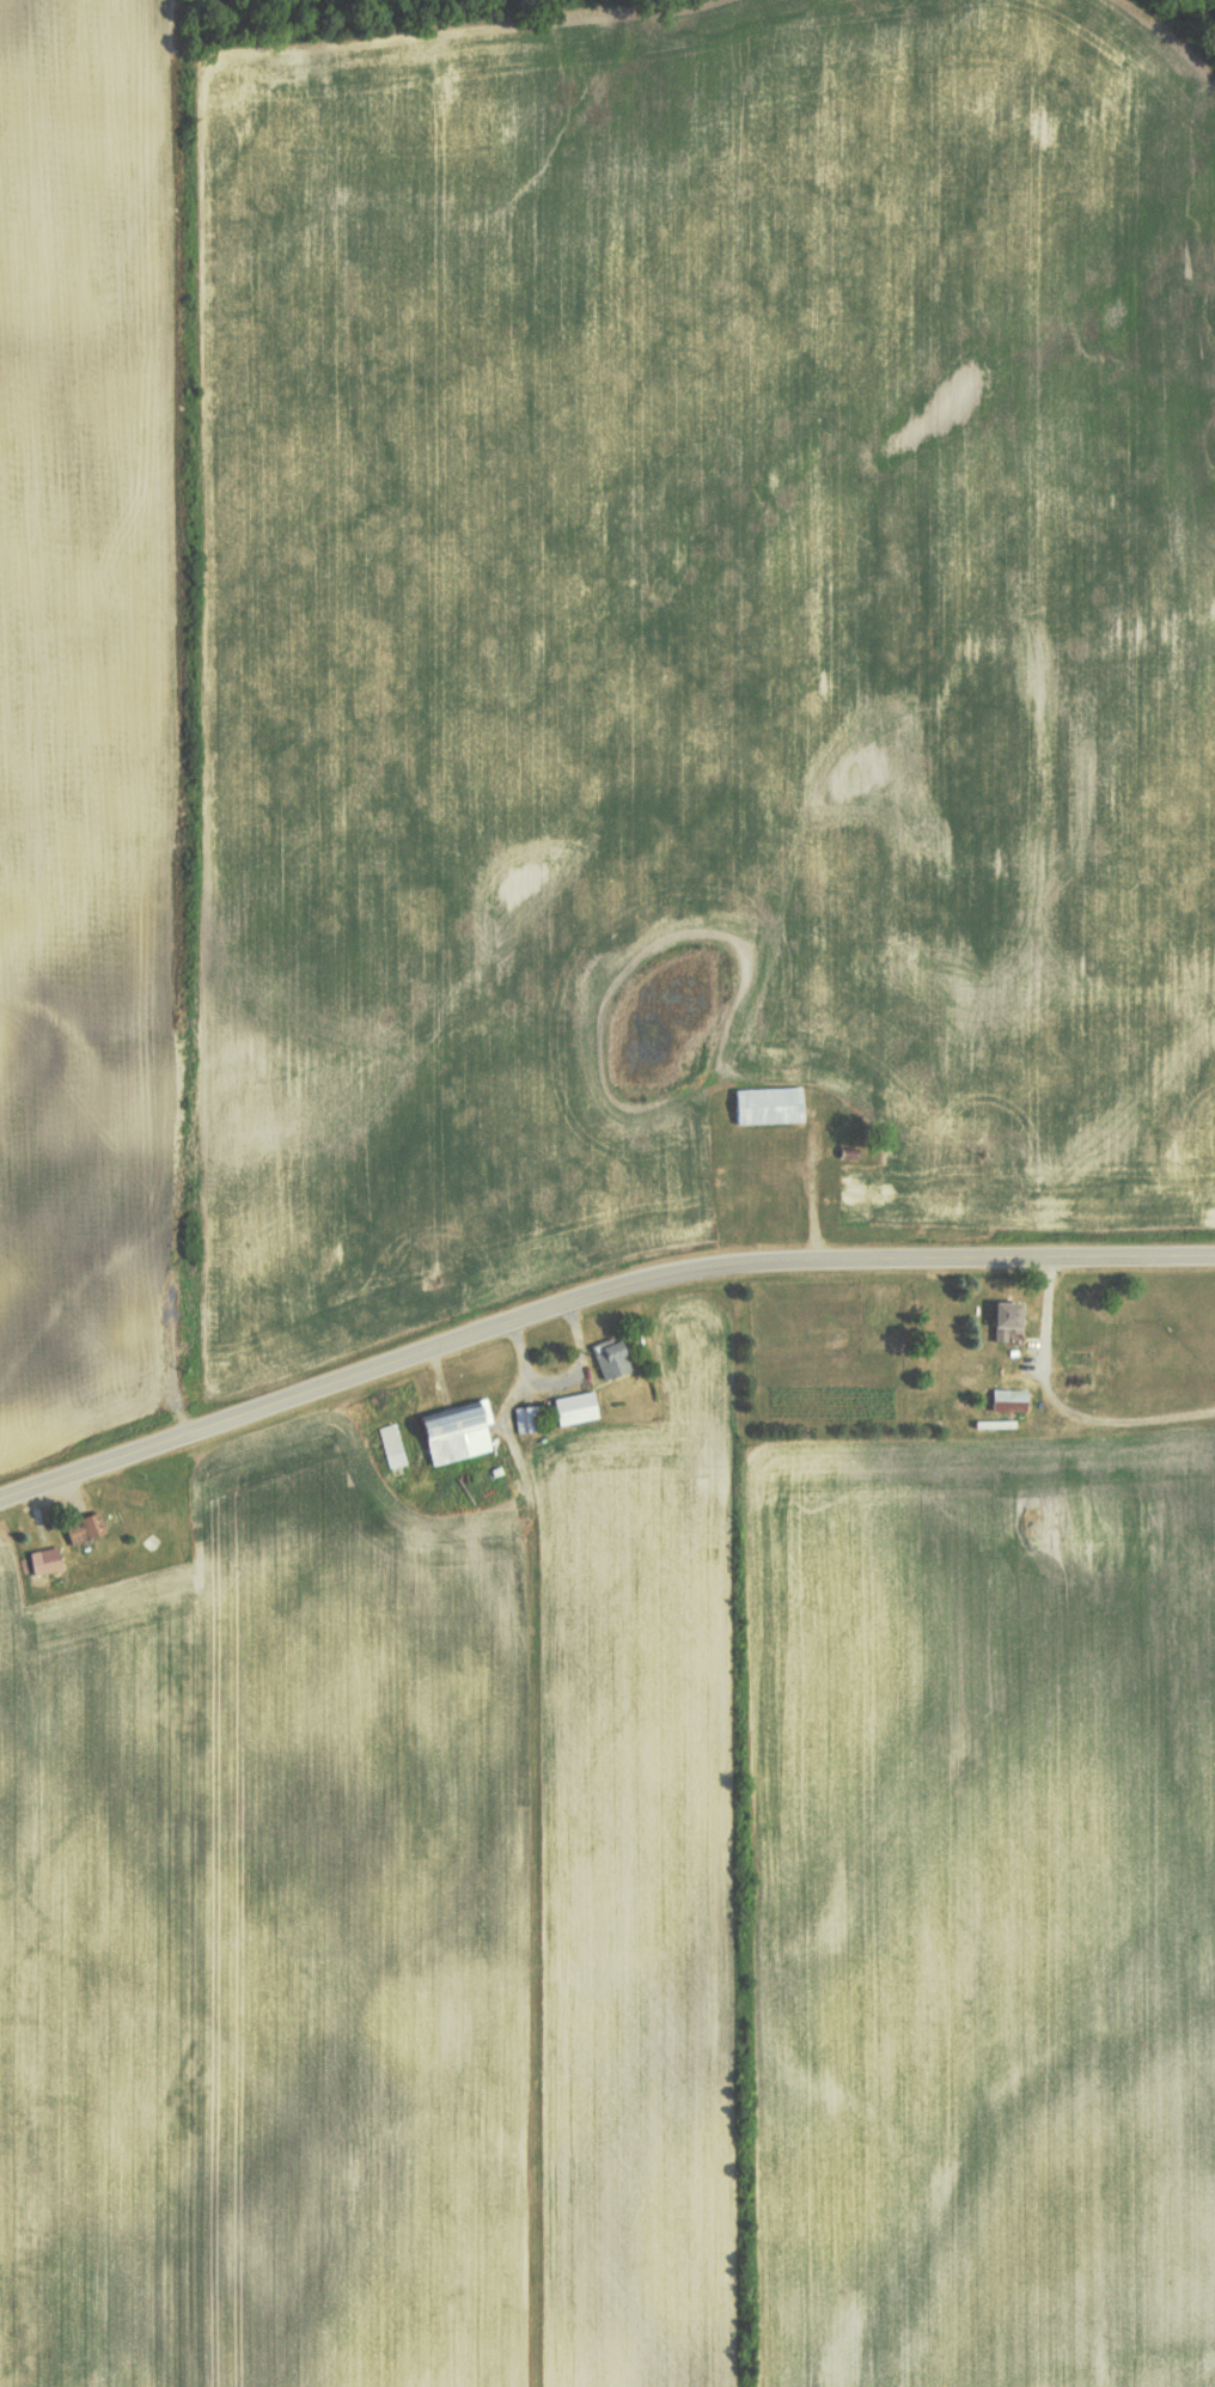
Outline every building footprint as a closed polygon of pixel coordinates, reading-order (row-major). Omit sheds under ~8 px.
[(804,1121),(803,1087),(736,1088),(737,1123),(804,1121)] [(1007,1340),(1008,1331),(1022,1331),(1023,1299),(996,1298),(995,1340),(1007,1340)] [(593,1345),(603,1377),(631,1369),(622,1337),(593,1345)] [(1028,1388),(993,1388),(993,1408),(1027,1408),(1028,1388)] [(554,1398),(560,1425),(599,1415),(593,1389),(554,1398)] [(431,1463),(491,1451),(486,1423),(492,1421),(488,1399),(421,1412),(431,1463)] [(514,1405),(517,1432),(541,1429),(538,1403),(514,1405)] [(65,1521),(72,1543),(107,1531),(99,1510),(65,1521)] [(34,1575),(63,1568),(57,1545),(29,1552),(34,1575)]
